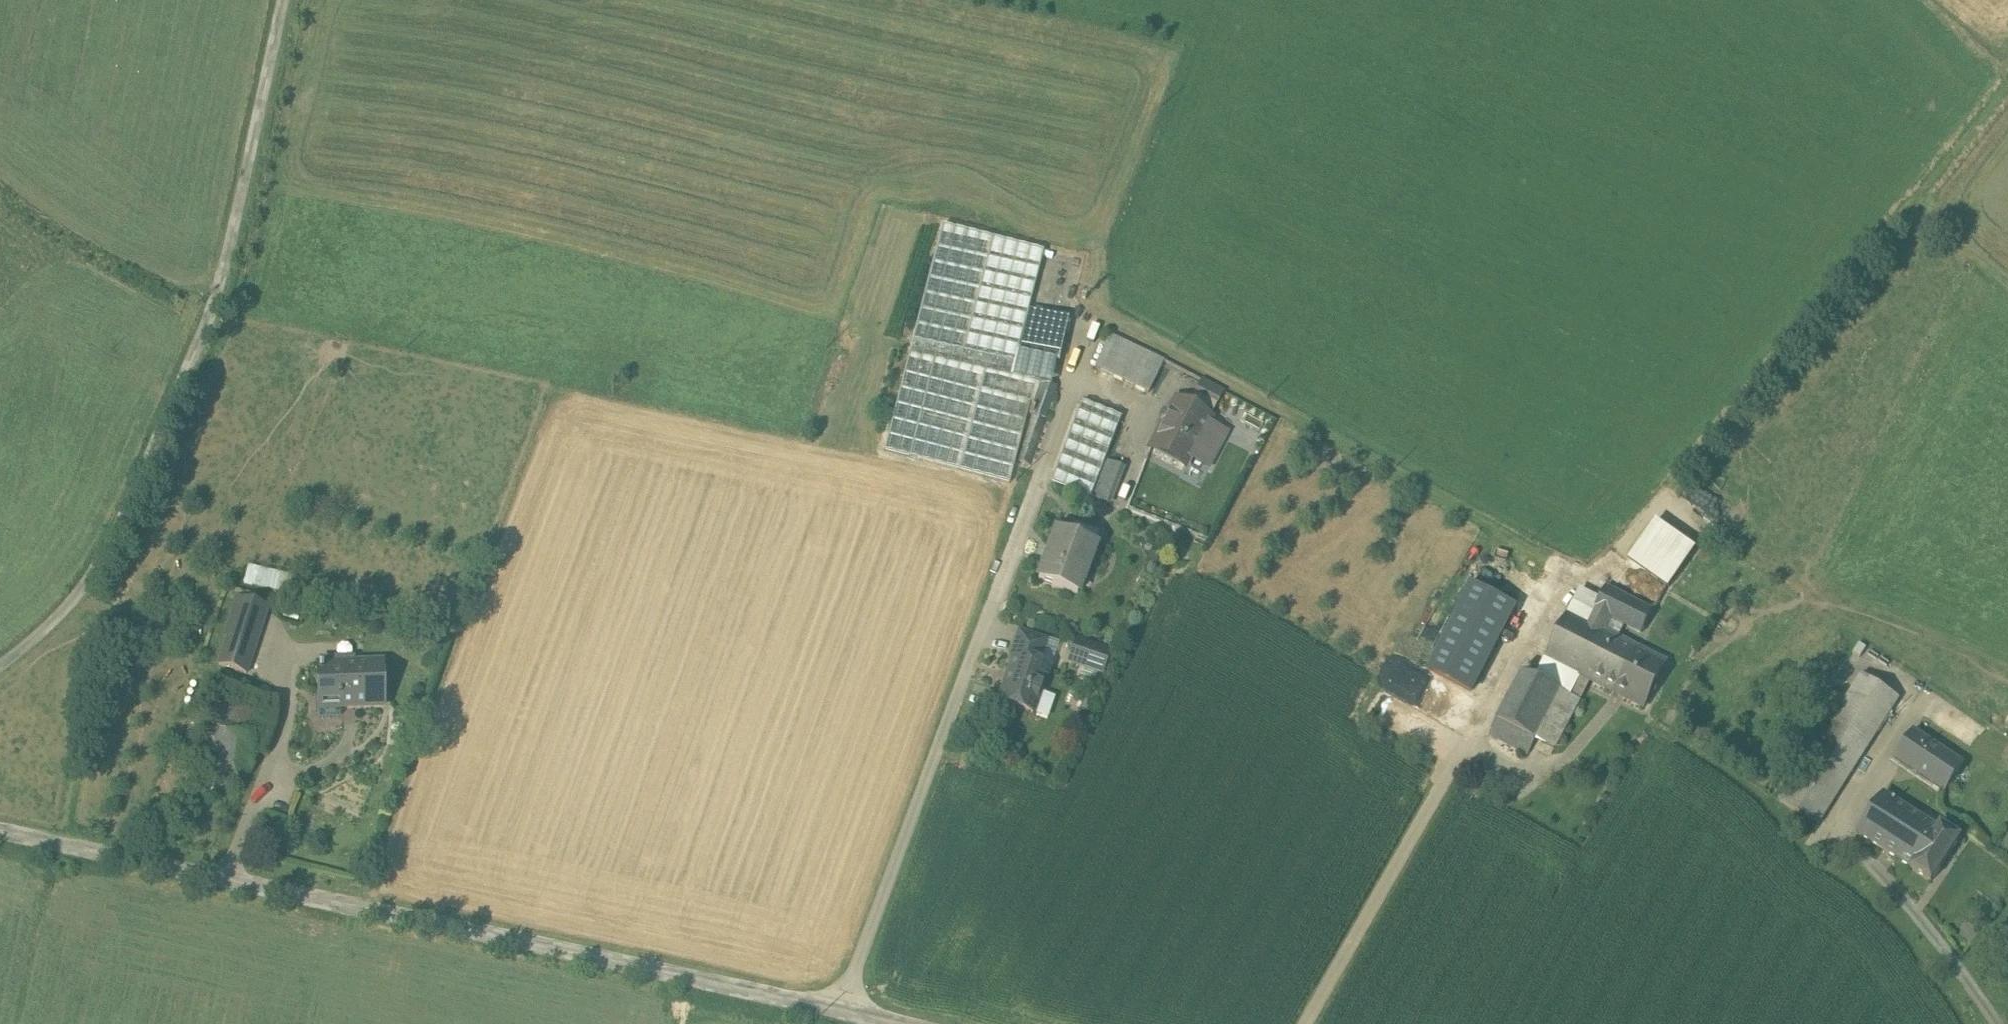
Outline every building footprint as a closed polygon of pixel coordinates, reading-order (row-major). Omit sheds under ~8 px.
[(1056,362),(1066,319),(1031,310),(1021,352),(1021,354),(1056,362)] [(1164,361),(1110,336),(1094,368),(1148,393),(1164,361)] [(1189,407),(1210,418),(1223,392),(1202,381),(1189,407)] [(1189,407),(1175,400),(1152,445),(1186,463),(1192,453),(1207,422),(1210,418),(1189,407)] [(1121,418),(1082,402),(1050,482),(1090,497),(1121,418)] [(1226,432),(1207,422),(1192,453),(1210,462),(1226,432)] [(1108,461),(1093,498),(1110,505),(1125,468),(1108,461)] [(1658,525),(1654,523),(1628,559),(1629,560),(1669,587),(1694,551),(1658,525)] [(1095,544),(1056,531),(1056,532),(1059,534),(1050,560),(1046,559),(1038,581),(1077,595),(1078,593),(1074,591),(1081,573),(1084,575),(1095,544)] [(304,579),(247,566),(243,584),(300,596),(304,579)] [(1506,566),(1461,652),(1453,649),(1440,674),(1470,690),(1523,588),(1527,577),(1506,566)] [(1653,611),(1605,587),(1587,623),(1602,630),(1611,635),(1611,634),(1613,631),(1619,635),(1625,623),(1642,632),(1653,611)] [(267,608),(237,598),(224,637),(227,638),(255,647),(267,608)] [(1587,623),(1568,613),(1546,656),(1535,677),(1522,671),(1489,734),(1529,753),(1536,739),(1554,748),(1579,700),(1589,679),(1580,674),(1602,630),(1587,623)] [(1665,662),(1620,635),(1619,635),(1613,631),(1611,634),(1611,635),(1602,630),(1580,674),(1589,679),(1643,706),(1665,662)] [(1046,641),(1019,632),(1010,656),(1014,657),(999,701),(1033,713),(1048,668),(1038,664),(1046,641)] [(255,647),(227,638),(218,666),(246,675),(255,647)] [(1107,653),(1077,642),(1070,661),(1101,672),(1107,653)] [(382,664),(317,667),(319,698),(316,699),(316,717),(319,720),(338,719),(341,716),(340,708),(383,707),(382,664)] [(1899,697),(1863,674),(1781,801),(1817,824),(1899,697)] [(269,712),(223,696),(218,709),(264,725),(269,712)] [(1964,763),(1914,730),(1895,758),(1945,791),(1964,763)] [(1939,827),(1884,792),(1857,833),(1912,867),(1911,868),(1931,881),(1961,836),(1941,823),(1939,827)]
